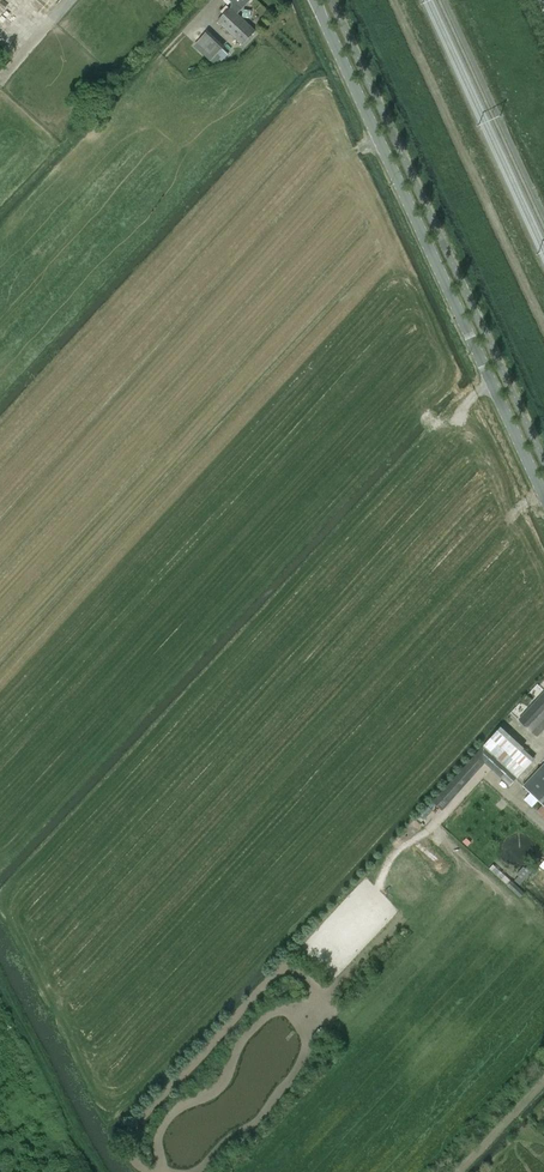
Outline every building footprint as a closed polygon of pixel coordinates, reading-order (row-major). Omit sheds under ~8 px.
[(217,21),(243,45),(256,31),(238,14),(242,9),(251,0),(230,0),(231,2),(231,7),(217,21)] [(519,720),(537,737),(543,730),(543,692),(519,720)] [(502,726),(433,801),(442,810),(485,763),(510,786),(535,758),(524,748),(525,748),(502,726)] [(543,805),(543,765),(524,787),(543,804),(543,805)] [(519,875),(515,880),(520,884),(535,868),(530,863),(525,868),(524,866),(517,873),(519,875)]
